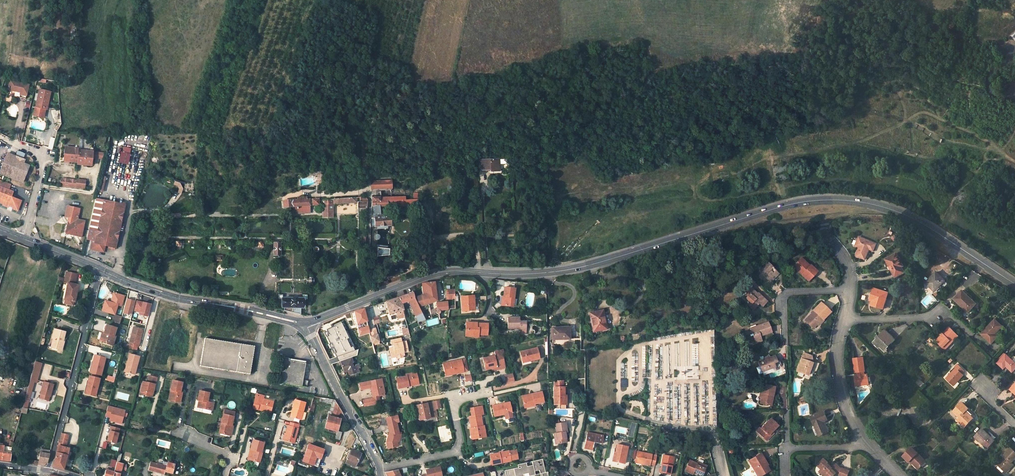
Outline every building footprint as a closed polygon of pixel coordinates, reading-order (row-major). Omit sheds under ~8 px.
[(25,98),(28,83),(10,79),(8,89),(20,91),(19,96),(25,98)] [(51,91),(40,89),(34,110),(34,113),(33,114),(43,116),(45,108),(47,108),(51,91)] [(65,160),(78,162),(79,150),(79,148),(66,146),(65,160)] [(93,151),(79,150),(78,162),(78,164),(92,165),(93,157),(103,158),(105,152),(96,151),(96,148),(94,147),(93,151)] [(130,163),(132,152),(123,150),(118,149),(112,176),(117,177),(121,161),(130,163)] [(23,183),(29,166),(24,164),(25,160),(7,153),(0,172),(0,174),(23,183)] [(499,159),(481,160),(481,170),(490,170),(490,172),(498,171),(497,165),(499,165),(499,159)] [(322,180),(322,170),(313,170),(313,171),(312,173),(309,173),(309,174),(318,174),(318,180),(319,180),(322,180)] [(76,188),(76,180),(61,178),(60,186),(76,188)] [(85,180),(76,179),(76,180),(76,188),(84,189),(85,180)] [(3,204),(2,206),(8,208),(8,209),(12,211),(12,210),(18,212),(22,201),(12,198),(14,193),(9,190),(11,185),(0,180),(0,203),(3,204)] [(374,227),(389,225),(389,217),(382,217),(382,215),(379,215),(379,206),(388,206),(388,201),(399,200),(399,205),(399,206),(405,206),(405,205),(405,201),(405,197),(383,198),(383,200),(380,200),(380,198),(381,198),(380,190),(392,190),(391,183),(371,184),(372,201),(371,218),(374,218),(374,227)] [(319,199),(306,199),(303,200),(303,197),(298,197),(298,200),(283,201),(284,207),(291,207),(292,214),(310,213),(310,206),(323,205),(323,210),(333,210),(333,204),(334,204),(334,199),(319,200),(319,199)] [(116,248),(126,204),(105,200),(96,198),(87,238),(94,240),(92,248),(102,250),(106,249),(106,246),(116,248)] [(367,214),(367,201),(358,202),(357,209),(359,209),(358,214),(367,214)] [(69,218),(65,234),(82,237),(85,221),(78,219),(80,208),(67,205),(65,217),(69,218)] [(358,237),(358,239),(366,239),(367,214),(358,214),(358,215),(357,215),(356,216),(356,217),(357,217),(358,217),(358,235),(357,235),(357,236),(357,237),(358,237)] [(876,245),(859,238),(856,246),(859,248),(856,256),(865,260),(869,250),(873,252),(876,245)] [(903,267),(896,254),(886,260),(895,277),(907,270),(905,266),(903,267)] [(801,258),(800,259),(809,268),(809,267),(801,258)] [(810,266),(809,267),(809,268),(800,259),(793,267),(808,281),(817,272),(810,266)] [(767,263),(763,267),(767,272),(771,267),(767,263)] [(753,272),(759,277),(762,274),(764,276),(768,280),(776,272),(771,267),(767,272),(763,267),(759,271),(756,269),(753,272)] [(768,280),(770,282),(778,274),(776,272),(768,280)] [(945,281),(936,272),(925,283),(934,292),(945,281)] [(76,275),(65,273),(63,283),(67,283),(64,300),(75,302),(78,285),(74,284),(76,275)] [(433,283),(422,284),(423,296),(427,295),(428,304),(435,302),(437,301),(435,290),(433,283)] [(753,310),(759,303),(762,307),(766,302),(758,294),(757,295),(749,287),(747,285),(745,285),(744,285),(742,287),(742,288),(745,291),(747,293),(743,298),(749,304),(747,305),(753,310)] [(512,307),(514,289),(504,288),(504,297),(503,306),(512,307)] [(888,293),(874,289),(870,301),(872,301),(870,305),(883,310),(888,293)] [(455,290),(446,290),(447,300),(455,300),(455,297),(455,290)] [(976,304),(962,291),(954,299),(958,303),(958,302),(961,304),(960,305),(968,313),(976,304)] [(418,307),(428,304),(427,295),(423,296),(414,298),(413,293),(412,293),(399,297),(401,304),(408,301),(410,304),(416,317),(422,314),(421,312),(420,311),(418,307)] [(124,297),(114,294),(111,303),(105,301),(102,311),(115,315),(117,306),(119,307),(121,307),(124,297)] [(471,296),(462,297),(463,311),(474,311),(474,305),(472,306),(471,296)] [(401,307),(401,304),(399,297),(385,302),(389,315),(397,312),(399,319),(404,317),(403,311),(401,307)] [(301,315),(301,308),(303,308),(303,299),(302,299),(282,299),(281,307),(284,308),(284,310),(301,315)] [(435,302),(428,304),(429,308),(431,314),(431,315),(436,313),(436,312),(437,312),(437,311),(436,305),(435,302)] [(812,328),(816,325),(821,319),(822,320),(830,312),(821,303),(813,311),(815,312),(813,315),(812,314),(808,317),(810,319),(806,322),(812,328)] [(439,314),(440,314),(440,313),(441,313),(441,312),(446,311),(446,304),(436,305),(437,311),(437,312),(436,312),(436,313),(437,313),(437,314),(438,314),(439,314)] [(357,325),(367,322),(364,309),(354,312),(357,325)] [(602,311),(589,314),(593,332),(599,331),(598,329),(606,327),(604,319),(606,318),(605,313),(603,313),(602,311)] [(114,316),(113,322),(120,324),(121,317),(116,316),(114,316)] [(429,326),(439,323),(437,318),(427,321),(429,326)] [(519,318),(507,318),(507,329),(520,329),(520,331),(524,331),(525,329),(526,328),(526,322),(520,322),(519,318)] [(995,334),(1002,326),(995,320),(989,326),(990,327),(988,328),(988,327),(981,334),(991,344),(998,337),(995,334)] [(343,322),(324,330),(336,358),(355,350),(343,322)] [(471,323),(466,323),(466,330),(469,330),(469,332),(471,334),(474,334),(474,336),(474,337),(478,337),(478,335),(487,335),(488,324),(477,324),(477,325),(471,324),(471,323)] [(771,332),(768,323),(750,329),(755,343),(761,341),(760,337),(771,332)] [(365,326),(366,327),(360,329),(359,327),(358,328),(358,330),(360,335),(370,333),(369,330),(368,324),(366,325),(365,326)] [(116,329),(107,326),(105,333),(104,333),(101,341),(107,343),(107,344),(113,346),(115,336),(114,336),(116,329)] [(956,334),(950,327),(936,342),(945,350),(952,342),(950,340),(956,334)] [(143,331),(134,328),(129,345),(130,345),(129,349),(136,351),(137,347),(138,347),(140,343),(138,343),(139,341),(140,341),(143,331)] [(562,328),(552,328),(553,340),(570,339),(569,329),(565,329),(562,329),(562,328)] [(64,340),(66,332),(54,329),(52,339),(53,339),(51,348),(57,349),(58,348),(62,349),(64,342),(63,342),(61,341),(62,339),(64,340)] [(377,335),(376,329),(369,330),(370,333),(371,337),(377,335)] [(894,341),(884,330),(873,342),(884,352),(894,341)] [(254,339),(255,332),(246,331),(245,338),(254,339)] [(958,336),(956,334),(950,340),(952,342),(958,336)] [(377,335),(371,337),(373,344),(379,342),(377,335)] [(401,342),(401,338),(390,340),(391,345),(392,344),(396,344),(397,347),(393,348),(389,348),(390,354),(394,353),(395,357),(397,357),(402,356),(404,355),(404,352),(408,351),(406,341),(401,342)] [(254,347),(205,339),(201,366),(250,374),(254,347)] [(537,348),(521,352),(522,361),(531,359),(531,360),(539,359),(537,348)] [(812,356),(804,353),(797,371),(807,375),(812,363),(810,361),(812,356)] [(139,358),(129,355),(126,365),(128,366),(126,373),(134,376),(139,358)] [(1006,355),(997,363),(1003,369),(1006,366),(1012,372),(1014,369),(1014,364),(1006,355)] [(105,359),(95,356),(92,366),(91,372),(90,373),(91,373),(90,377),(97,378),(98,375),(100,375),(105,359)] [(494,357),(483,359),(486,370),(491,368),(492,371),(505,368),(502,356),(494,358),(494,357)] [(776,362),(774,356),(769,358),(769,357),(764,358),(763,357),(760,358),(761,361),(758,362),(762,372),(768,369),(768,371),(770,372),(774,370),(775,369),(774,367),(779,365),(778,361),(776,362)] [(303,380),(305,364),(290,361),(290,359),(282,357),(278,383),(306,388),(307,381),(303,380)] [(349,371),(350,375),(359,372),(358,368),(357,368),(356,366),(354,367),(352,363),(353,363),(353,362),(352,358),(340,362),(342,366),(344,371),(345,371),(348,370),(349,371)] [(863,358),(853,359),(855,373),(857,373),(857,376),(855,376),(856,386),(869,384),(868,375),(865,375),(864,372),(865,372),(863,358)] [(461,360),(443,364),(446,376),(451,375),(451,373),(460,371),(460,373),(464,372),(461,360)] [(36,362),(32,374),(39,376),(42,364),(36,362)] [(964,371),(957,365),(955,367),(956,368),(946,379),(953,386),(958,382),(957,381),(958,380),(959,381),(963,376),(962,374),(964,371)] [(507,382),(515,380),(513,372),(505,374),(507,382)] [(406,377),(396,379),(398,389),(408,386),(408,385),(418,382),(416,373),(406,375),(406,377)] [(27,391),(32,392),(34,383),(37,384),(39,376),(32,374),(27,391)] [(95,396),(99,379),(97,378),(90,377),(89,376),(87,385),(88,385),(86,394),(95,396)] [(150,377),(149,377),(147,384),(143,383),(141,392),(145,393),(144,395),(152,397),(154,385),(155,386),(157,378),(150,377)] [(381,379),(360,384),(361,390),(370,388),(373,387),(375,396),(381,395),(381,394),(384,393),(381,379)] [(554,396),(554,405),(563,405),(563,396),(564,396),(564,387),(564,380),(554,381),(554,387),(554,396)] [(182,383),(173,381),(169,400),(180,403),(182,392),(180,392),(182,383)] [(50,397),(53,385),(50,384),(48,383),(43,382),(40,394),(50,397)] [(773,397),(774,387),(764,385),(760,403),(770,405),(771,397),(773,397)] [(209,394),(200,392),(198,401),(200,401),(198,408),(199,408),(198,411),(210,414),(211,410),(212,411),(213,404),(207,403),(209,394)] [(543,402),(541,393),(531,395),(532,397),(523,398),(525,408),(535,406),(534,404),(543,402)] [(261,396),(256,395),(253,408),(261,411),(262,409),(271,411),(273,402),(263,400),(260,399),(261,396)] [(300,420),(305,402),(295,399),(292,408),(294,408),(292,418),(300,420)] [(416,406),(419,421),(437,417),(436,409),(441,408),(439,400),(427,403),(427,404),(416,406)] [(337,432),(340,420),(338,419),(340,414),(340,409),(336,402),(334,411),(333,416),(332,418),(330,417),(328,417),(325,429),(337,432)] [(509,403),(492,407),(494,416),(504,414),(511,413),(509,403)] [(973,419),(966,412),(968,409),(962,403),(953,412),(960,418),(958,420),(965,427),(967,425),(973,419)] [(125,411),(108,406),(105,416),(110,418),(110,419),(122,423),(125,411)] [(481,407),(470,409),(472,416),(469,417),(471,428),(470,429),(472,440),(486,437),(484,426),(482,427),(480,416),(483,415),(481,407)] [(235,412),(225,410),(219,433),(231,436),(233,426),(231,426),(235,412)] [(828,421),(824,412),(811,417),(819,437),(828,433),(824,422),(828,421)] [(778,427),(770,419),(761,429),(763,430),(759,433),(765,439),(772,433),(778,427)] [(288,425),(284,440),(294,443),(298,428),(299,424),(290,421),(289,425),(288,425)] [(396,440),(398,433),(398,431),(396,422),(387,424),(389,432),(389,434),(391,435),(390,438),(388,437),(386,442),(389,443),(390,447),(397,446),(396,442),(396,440)] [(565,437),(565,433),(567,433),(566,428),(565,423),(555,425),(556,434),(554,435),(554,439),(556,439),(557,445),(566,443),(565,437)] [(120,429),(111,426),(107,441),(116,444),(120,429)] [(994,441),(982,430),(975,437),(987,449),(994,441)] [(587,433),(584,448),(585,449),(589,450),(593,448),(594,443),(602,445),(604,436),(587,433)] [(53,467),(64,470),(69,449),(68,449),(66,448),(66,447),(69,436),(62,434),(58,446),(53,467)] [(261,453),(264,444),(253,441),(251,450),(252,451),(249,460),(260,463),(262,454),(261,453)] [(628,447),(617,445),(615,453),(617,454),(615,462),(624,464),(628,447)] [(11,448),(9,447),(2,446),(0,446),(0,460),(10,461),(11,448)] [(926,462),(912,448),(904,457),(910,463),(911,462),(913,464),(919,469),(926,462)] [(1011,448),(1004,456),(1006,458),(998,466),(1006,473),(1013,465),(1011,463),(1014,459),(1014,452),(1011,448)] [(346,464),(355,468),(361,454),(352,450),(351,451),(350,451),(346,459),(348,459),(346,464)] [(518,460),(516,450),(508,452),(508,451),(490,455),(491,465),(511,461),(510,461),(518,460)] [(656,456),(637,452),(635,461),(642,463),(641,464),(650,466),(650,465),(654,466),(656,456)] [(39,461),(38,465),(44,466),(48,463),(50,455),(46,454),(41,453),(39,461)] [(749,461),(758,475),(761,475),(769,471),(767,466),(760,454),(749,461)] [(672,457),(663,455),(659,472),(670,475),(671,466),(670,466),(672,457)] [(534,471),(539,470),(540,474),(542,474),(545,473),(542,459),(521,464),(522,468),(519,468),(518,468),(506,470),(508,475),(516,475),(528,473),(529,475),(531,475),(535,475),(534,471)] [(824,459),(818,465),(822,469),(821,470),(820,471),(826,475),(831,475),(832,475),(835,472),(836,473),(837,474),(841,469),(836,464),(833,468),(831,469),(829,467),(831,466),(824,459)] [(163,466),(151,463),(148,470),(164,475),(165,472),(172,474),(175,465),(172,464),(173,462),(168,461),(167,463),(164,462),(163,466)] [(697,464),(689,461),(684,471),(692,474),(693,471),(702,475),(706,466),(697,462),(697,464)] [(122,468),(126,469),(127,465),(119,463),(117,462),(115,469),(114,473),(114,474),(113,475),(119,475),(122,468)] [(441,472),(438,467),(426,470),(427,474),(421,475),(422,475),(441,475),(441,472)]
